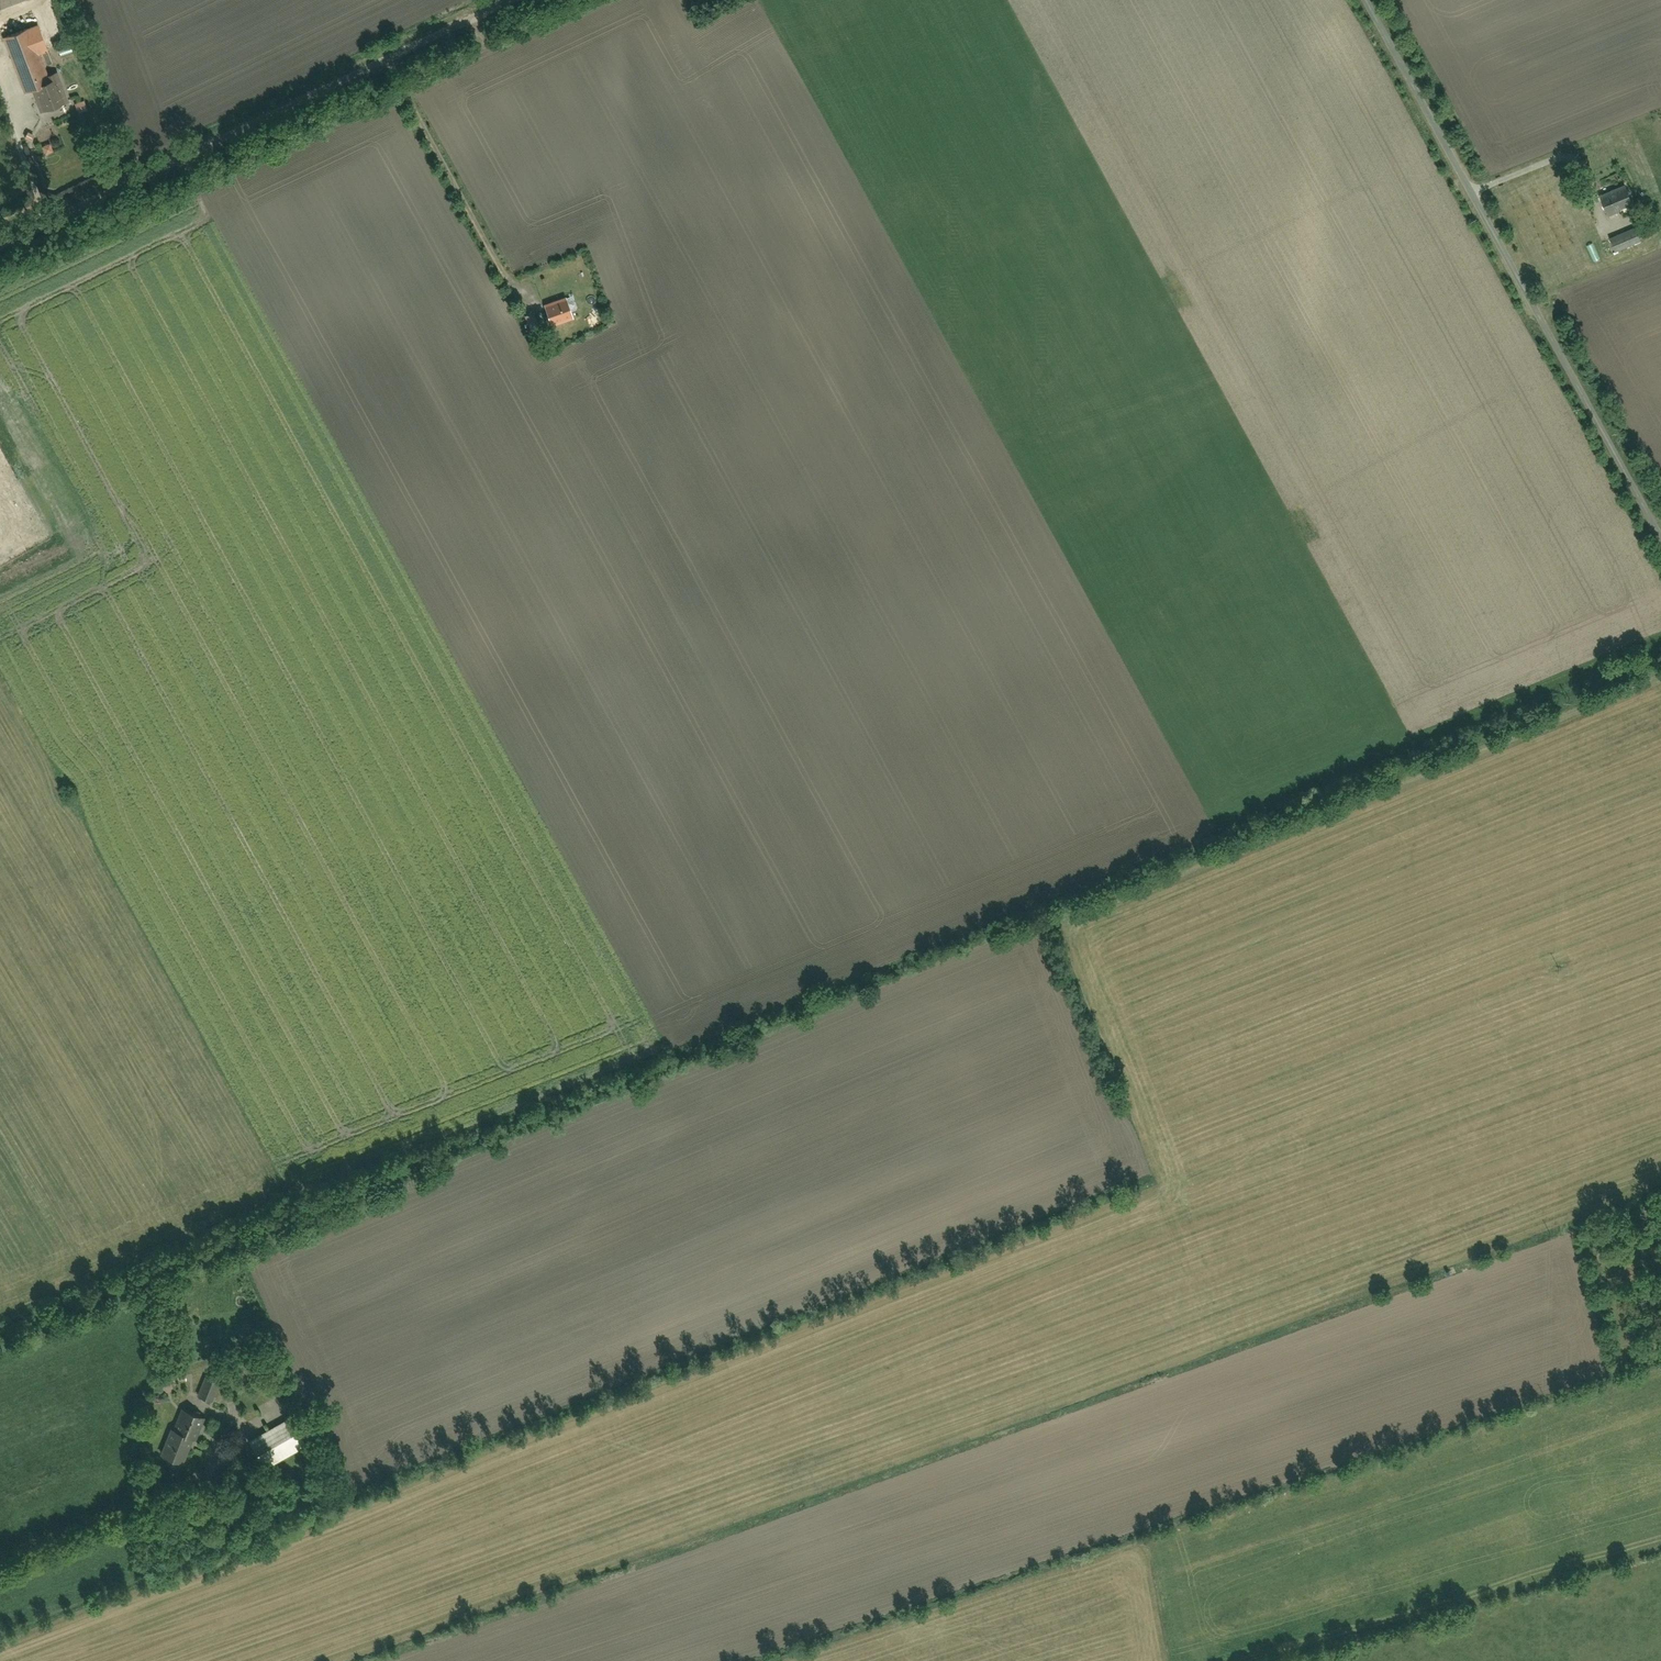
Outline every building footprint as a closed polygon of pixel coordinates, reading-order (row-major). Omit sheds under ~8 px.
[(27,0),(0,0),(0,8),(27,0)] [(690,5),(701,8),(709,7),(718,2),(719,0),(684,0),(690,5)] [(50,47),(41,23),(6,35),(26,88),(34,85),(43,110),(67,102),(56,73),(49,75),(40,51),(50,47)] [(1597,193),(1607,218),(1637,205),(1627,181),(1597,193)] [(1605,238),(1613,255),(1641,242),(1633,225),(1605,238)] [(565,255),(567,261),(578,257),(576,252),(565,255)] [(539,305),(548,327),(574,316),(566,294),(539,305)] [(532,312),(524,316),(533,339),(541,336),(532,312)] [(195,1401),(211,1406),(217,1383),(202,1378),(195,1401)] [(162,1456),(186,1466),(205,1419),(181,1409),(162,1456)] [(246,1440),(259,1466),(297,1449),(285,1422),(246,1440)]
